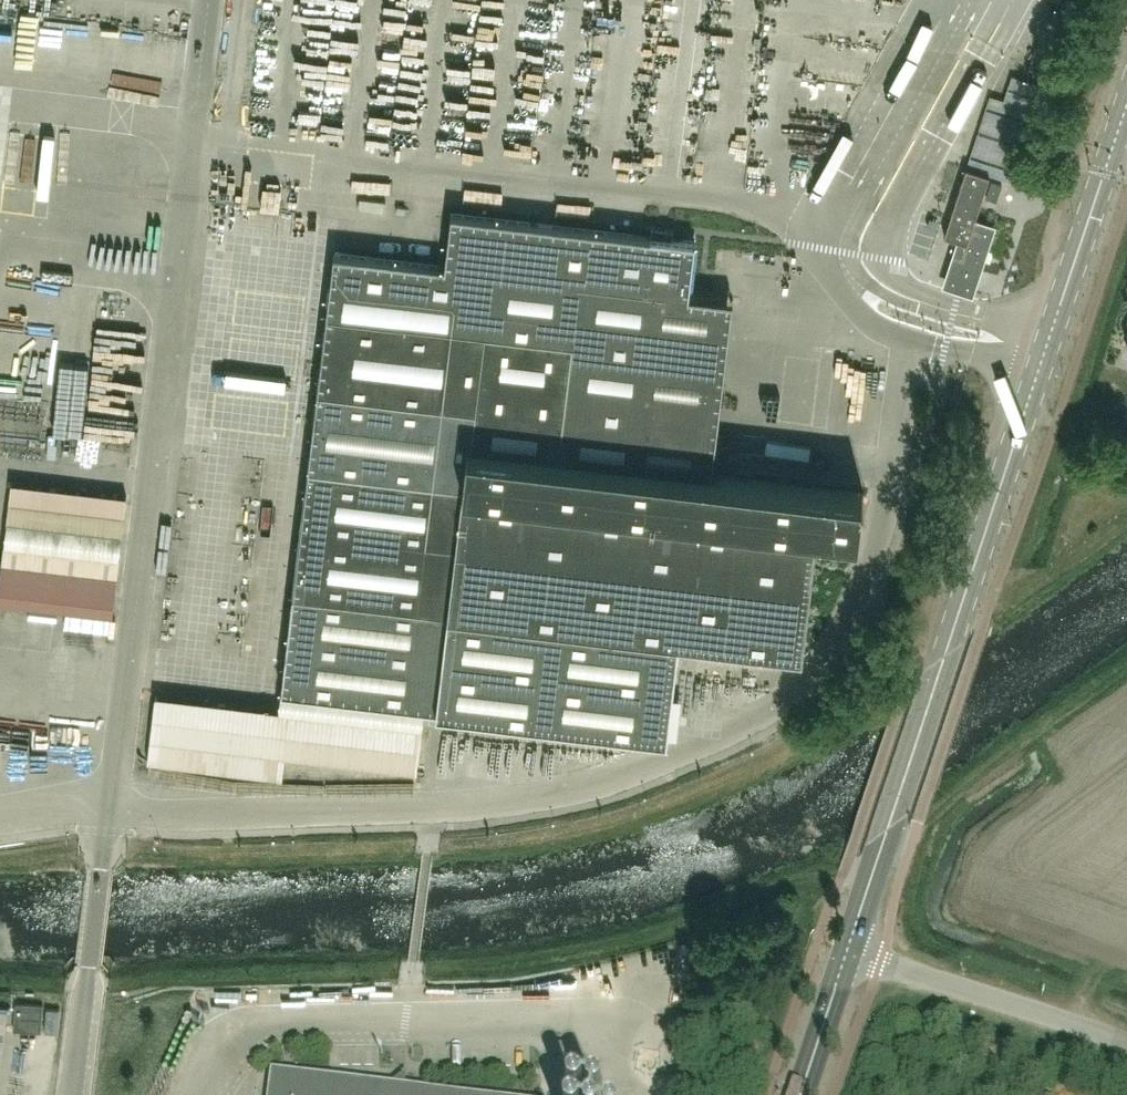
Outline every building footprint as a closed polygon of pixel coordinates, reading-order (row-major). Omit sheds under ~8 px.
[(376,36),(407,34),(405,3),(384,4),(385,15),(375,16),(376,36)] [(1044,76),(1052,50),(1037,45),(1029,71),(1044,76)] [(402,86),(402,69),(373,68),(372,85),(402,86)] [(618,101),(621,89),(606,85),(602,97),(618,101)] [(365,134),(397,135),(397,121),(366,119),(365,134)] [(968,167),(945,235),(958,239),(953,254),(963,257),(961,263),(954,261),(948,278),(973,286),(979,268),(993,227),(975,222),(984,196),(990,176),(991,175),(968,167)] [(1004,181),(990,176),(984,196),(998,200),(1004,181)] [(858,531),(863,491),(648,466),(668,293),(690,296),(696,241),(673,238),(674,230),(653,228),(652,236),(452,213),(446,265),(336,252),(329,313),(328,313),(283,690),(668,736),(679,638),(803,652),(817,527),(858,531)] [(119,387),(63,378),(55,429),(111,437),(119,387)] [(12,481),(0,578),(0,602),(113,615),(127,494),(12,481)] [(42,1005),(16,1003),(14,1030),(41,1031),(42,1005)] [(271,1069),(268,1094),(484,1094),(271,1069)]
